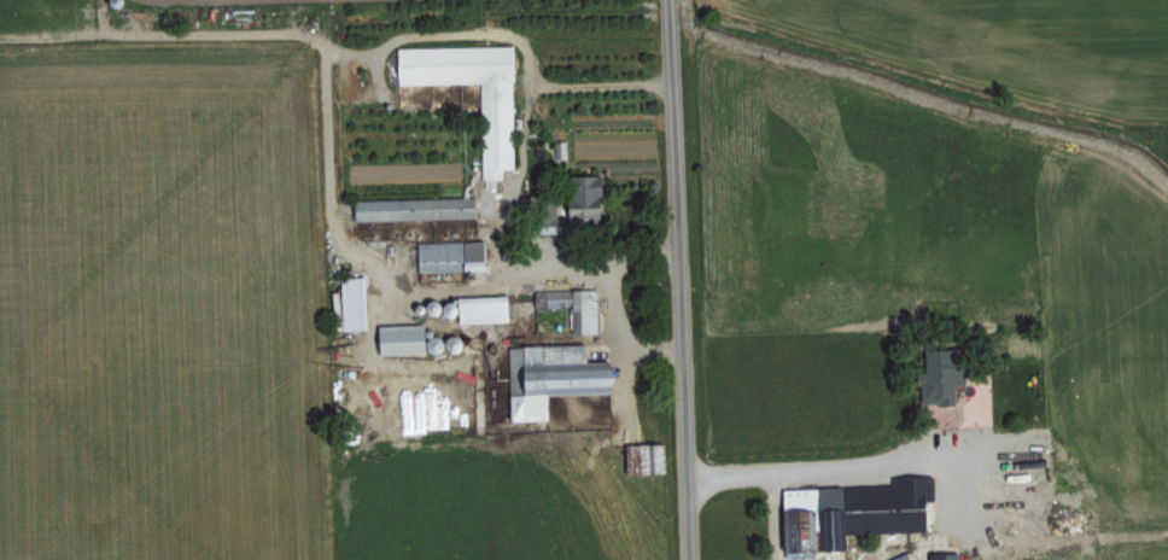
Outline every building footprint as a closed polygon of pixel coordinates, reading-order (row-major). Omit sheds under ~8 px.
[(394,83),(479,82),(480,180),(493,180),(493,177),(500,177),(500,168),(511,168),(510,44),(394,46),(394,83)] [(566,218),(595,217),(594,173),(565,174),(566,218)] [(474,196),(351,199),(351,220),(474,217),(474,196)] [(537,223),(556,222),(555,203),(536,204),(537,223)] [(484,269),(483,240),(415,241),(415,270),(484,269)] [(363,329),(361,275),(338,276),(340,330),(363,329)] [(597,332),(596,288),(543,289),(544,297),(533,297),(533,307),(568,307),(569,333),(597,332)] [(505,320),(504,294),(455,296),(455,322),(505,320)] [(420,323),(374,324),(375,353),(420,353),(420,323)] [(507,420),(544,419),(543,393),(610,391),(609,359),(585,360),(584,342),(506,345),(508,379),(515,378),(516,393),(506,393),(507,420)] [(921,347),(922,370),(915,370),(915,404),(952,403),(951,382),(958,382),(957,347),(921,347)] [(623,473),(664,472),(664,442),(623,443),(623,473)] [(777,489),(780,534),(781,549),(810,547),(809,531),(801,531),(799,508),(811,508),(814,549),(843,547),(842,534),(923,529),(921,493),(932,492),(931,474),(889,477),(889,482),(777,489)] [(958,552),(926,552),(927,559),(958,559),(958,552)]
